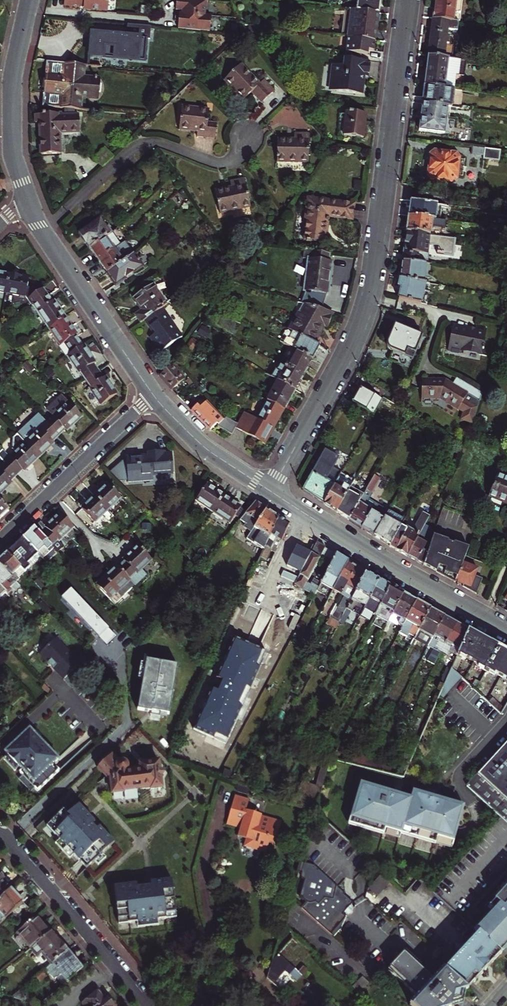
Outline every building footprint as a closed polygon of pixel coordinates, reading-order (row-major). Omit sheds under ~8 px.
[(63,8),(78,9),(78,5),(86,6),(85,9),(85,12),(107,13),(108,0),(64,0),(63,8)] [(178,30),(222,34),(224,17),(218,17),(219,1),(208,0),(172,0),(171,10),(177,11),(177,13),(171,13),(170,22),(174,22),(178,22),(178,30)] [(380,0),(356,0),(355,11),(378,13),(380,0)] [(433,18),(449,20),(454,21),(456,0),(435,0),(433,18)] [(375,41),(378,13),(355,11),(351,10),(347,38),(375,41)] [(450,36),(447,35),(449,20),(433,18),(428,56),(444,58),(446,46),(449,46),(450,36)] [(149,40),(150,27),(127,25),(126,39),(119,39),(119,37),(115,36),(115,35),(110,35),(110,36),(91,34),(90,57),(144,61),(146,39),(149,40)] [(374,51),(375,41),(347,38),(345,58),(361,60),(361,54),(368,54),(368,50),(374,51)] [(444,58),(428,56),(425,85),(445,88),(449,58),(444,58)] [(368,77),(370,62),(361,60),(345,58),(344,66),(334,65),(332,78),(329,80),(329,85),(331,88),(336,89),(336,92),(362,95),(364,77),(368,77)] [(46,63),(43,94),(60,96),(59,109),(79,111),(80,98),(98,100),(100,81),(82,79),(83,67),(46,63)] [(259,86),(239,66),(222,81),(242,102),(250,95),(260,105),(272,93),(263,83),(259,86)] [(83,67),(82,79),(100,81),(101,68),(83,67)] [(425,85),(423,103),(448,106),(451,106),(454,89),(445,88),(425,85)] [(42,107),(59,109),(60,96),(43,94),(42,107)] [(79,111),(97,113),(98,100),(80,98),(79,111)] [(448,106),(423,103),(419,130),(444,133),(448,106)] [(208,121),(209,109),(181,107),(179,129),(197,130),(197,135),(215,137),(217,122),(208,121)] [(365,114),(347,112),(344,135),(362,138),(365,114)] [(61,114),(35,114),(35,123),(40,123),(40,155),(60,154),(60,134),(79,133),(79,116),(61,116),(61,114)] [(294,140),(277,140),(277,162),(308,164),(308,135),(294,134),(294,140)] [(97,155),(106,164),(117,153),(108,145),(97,155)] [(482,159),(499,161),(500,151),(473,147),(472,154),(483,155),(482,159)] [(444,155),(442,152),(419,149),(416,151),(414,174),(415,177),(438,179),(441,177),(444,155)] [(231,180),(232,186),(217,189),(221,211),(251,206),(246,177),(231,180)] [(323,242),(326,222),(327,222),(328,221),(329,220),(330,219),(329,218),(329,217),(328,216),(327,216),(352,219),(354,203),(309,197),(304,240),(323,242)] [(410,201),(408,215),(434,219),(436,204),(410,201)] [(434,219),(408,215),(406,230),(430,233),(431,226),(445,227),(446,220),(434,219)] [(106,230),(109,228),(110,227),(105,219),(100,222),(106,230)] [(81,235),(90,248),(106,237),(112,233),(109,228),(106,230),(100,222),(81,235)] [(430,233),(406,230),(402,260),(426,263),(427,263),(429,244),(439,245),(438,250),(437,250),(437,252),(452,254),(455,236),(430,233)] [(90,248),(99,261),(114,250),(106,237),(90,248)] [(99,261),(107,273),(125,261),(135,252),(126,240),(117,248),(114,250),(99,261)] [(313,251),(304,250),(303,258),(307,259),(304,290),(305,291),(301,303),(308,305),(321,309),(326,294),(328,294),(332,262),(328,261),(329,253),(313,251)] [(125,261),(107,273),(115,285),(144,266),(135,252),(125,261)] [(426,263),(402,260),(400,278),(424,282),(426,263)] [(0,273),(0,293),(5,294),(9,275),(0,273)] [(9,275),(5,294),(25,297),(32,306),(33,305),(46,297),(42,290),(41,291),(27,288),(29,279),(9,275)] [(402,286),(400,299),(423,304),(426,283),(424,282),(400,278),(398,285),(402,286)] [(138,314),(143,322),(146,319),(161,309),(163,307),(166,305),(152,286),(133,299),(142,312),(138,314)] [(46,297),(33,305),(49,328),(64,318),(53,302),(51,303),(46,297)] [(294,332),(314,344),(324,326),(330,326),(332,313),(321,309),(308,305),(306,315),(302,314),(299,319),(297,318),(289,330),(294,332)] [(156,332),(151,336),(162,351),(183,334),(163,307),(161,309),(146,319),(156,332)] [(64,318),(49,328),(68,356),(82,346),(64,318)] [(413,359),(422,335),(394,324),(387,341),(387,344),(388,347),(390,349),(392,351),(389,360),(404,365),(406,361),(410,363),(412,358),(413,359)] [(454,326),(449,349),(462,352),(463,349),(482,353),(488,329),(477,326),(476,330),(454,326)] [(287,346),(312,360),(319,347),(314,344),(294,332),(287,346)] [(82,346),(68,356),(84,380),(97,371),(92,364),(94,363),(83,345),(82,346)] [(281,366),(302,377),(312,360),(287,346),(277,363),(281,366)] [(159,375),(171,390),(184,379),(172,364),(159,375)] [(279,381),(295,390),(302,377),(281,366),(278,372),(276,370),(272,378),(279,381)] [(97,371),(84,380),(101,404),(116,394),(104,377),(101,379),(97,371)] [(460,421),(471,425),(473,419),(482,394),(455,378),(451,384),(444,380),(421,380),(421,397),(439,397),(463,413),(460,421)] [(282,409),(284,410),(295,390),(279,381),(268,401),(282,409)] [(359,387),(351,403),(373,414),(382,399),(359,387)] [(52,416),(46,422),(56,434),(63,428),(65,430),(80,416),(61,396),(46,410),(52,416)] [(245,412),(238,425),(226,418),(224,419),(218,425),(216,427),(232,435),(236,428),(264,444),(269,435),(267,434),(282,409),(268,401),(265,399),(255,417),(245,412)] [(191,410),(209,430),(216,423),(218,425),(224,419),(207,400),(199,408),(196,405),(191,410)] [(25,442),(38,455),(52,442),(50,440),(56,434),(46,422),(37,413),(17,433),(25,442)] [(25,442),(17,433),(13,436),(13,448),(15,451),(9,456),(2,448),(0,449),(0,459),(3,463),(13,474),(20,468),(22,470),(38,455),(25,442)] [(324,451),(302,490),(323,504),(339,477),(339,476),(330,471),(337,459),(324,451)] [(146,456),(128,458),(131,483),(154,481),(154,476),(171,474),(169,454),(162,455),(162,452),(146,453),(146,456)] [(0,465),(0,490),(9,482),(7,480),(13,474),(3,463),(0,465)] [(348,520),(361,528),(368,515),(375,503),(369,499),(381,478),(374,475),(362,495),(348,520)] [(496,475),(486,501),(506,509),(506,479),(496,475)] [(323,504),(336,512),(350,488),(354,481),(346,477),(345,480),(339,477),(323,504)] [(213,511),(223,496),(206,484),(196,499),(213,511)] [(108,485),(95,497),(108,511),(121,499),(108,485)] [(350,488),(336,512),(348,520),(362,495),(350,488)] [(223,496),(213,511),(229,522),(239,507),(223,496)] [(108,511),(95,497),(82,509),(95,523),(103,515),(109,522),(114,517),(108,511)] [(265,544),(277,517),(273,514),(255,502),(247,511),(239,520),(246,524),(244,526),(252,531),(248,537),(264,547),(265,544)] [(380,523),(373,536),(387,546),(389,546),(401,525),(403,521),(387,511),(380,523)] [(401,525),(389,546),(406,556),(425,522),(429,516),(422,512),(412,531),(401,525)] [(34,528),(52,548),(73,527),(61,514),(46,528),(41,522),(34,528)] [(361,528),(373,536),(380,523),(368,515),(361,528)] [(281,539),(289,524),(277,517),(265,544),(271,547),(277,537),(281,539)] [(425,522),(406,556),(422,565),(430,541),(423,537),(430,525),(425,522)] [(52,548),(34,528),(23,538),(38,554),(43,559),(53,549),(52,548)] [(430,541),(422,565),(435,570),(435,572),(455,583),(455,582),(462,563),(468,548),(433,533),(430,541)] [(23,538),(7,553),(25,573),(30,568),(27,565),(38,554),(23,538)] [(311,552),(318,557),(324,547),(316,542),(311,552)] [(118,569),(130,581),(152,561),(139,548),(123,562),(124,563),(118,569)] [(330,563),(335,554),(327,550),(323,559),(330,563)] [(318,557),(311,552),(295,583),(315,593),(315,592),(319,585),(320,582),(313,578),(312,581),(305,578),(318,557)] [(7,553),(0,560),(0,566),(15,582),(25,573),(7,553)] [(347,561),(335,554),(330,563),(320,582),(319,585),(331,592),(347,561)] [(356,567),(347,561),(331,592),(329,596),(332,597),(337,589),(343,592),(356,567)] [(476,569),(462,563),(455,582),(463,585),(462,587),(476,594),(482,579),(474,576),(476,569)] [(0,566),(0,587),(6,593),(9,597),(20,587),(15,582),(0,566)] [(365,572),(356,567),(343,592),(349,595),(345,604),(348,605),(365,572)] [(130,581),(118,569),(117,568),(98,586),(111,599),(130,581)] [(378,580),(365,572),(348,605),(346,609),(350,611),(355,601),(363,606),(368,598),(378,580)] [(369,622),(375,612),(389,586),(383,583),(378,580),(368,598),(375,602),(365,620),(369,622)] [(319,585),(315,592),(327,599),(329,596),(331,592),(319,585)] [(389,586),(375,612),(388,619),(402,593),(389,586)] [(61,596),(106,643),(115,634),(70,587),(61,596)] [(402,593),(388,619),(402,627),(415,600),(402,593)] [(337,604),(327,599),(320,613),(329,618),(331,615),(336,606),(337,604)] [(429,608),(415,600),(402,627),(399,634),(407,638),(409,633),(416,636),(419,631),(429,608)] [(340,620),(345,611),(336,606),(331,615),(340,620)] [(443,616),(429,608),(419,631),(433,638),(433,637),(443,616)] [(438,660),(456,623),(443,616),(433,637),(440,641),(432,657),(438,660)] [(467,629),(456,623),(438,660),(444,663),(453,648),(459,651),(467,629)] [(467,629),(459,651),(455,661),(483,676),(499,647),(483,638),(467,629)] [(78,664),(54,638),(38,654),(62,679),(63,679),(72,688),(84,677),(75,667),(78,664)] [(266,653),(234,638),(192,729),(226,743),(266,653)] [(483,676),(506,689),(506,652),(506,651),(499,647),(483,676)] [(168,712),(177,663),(146,658),(145,662),(140,661),(137,676),(142,677),(137,708),(150,710),(150,714),(158,716),(160,711),(168,712)] [(437,689),(444,695),(461,678),(454,671),(437,689)] [(50,691),(43,684),(41,687),(47,694),(50,691)] [(58,758),(29,728),(4,751),(8,755),(3,759),(14,770),(18,766),(22,770),(19,772),(24,777),(20,780),(30,791),(33,787),(37,791),(58,770),(52,763),(58,758)] [(467,788),(506,824),(506,745),(467,788)] [(120,760),(117,763),(110,755),(96,767),(109,781),(111,793),(123,791),(122,790),(150,786),(150,787),(161,786),(160,775),(168,761),(158,762),(157,760),(138,763),(139,768),(125,770),(127,768),(128,767),(128,765),(128,763),(127,762),(126,760),(124,760),(122,760),(120,760)] [(320,765),(317,784),(323,785),(326,765),(320,765)] [(386,796),(362,787),(349,821),(384,835),(382,839),(397,845),(399,840),(399,841),(402,834),(435,847),(433,853),(448,859),(464,818),(440,809),(440,810),(430,806),(431,805),(414,799),(411,805),(396,799),(395,802),(385,798),(386,796)] [(225,824),(240,828),(243,829),(242,832),(242,833),(243,835),(245,838),(243,846),(265,852),(268,842),(274,843),(280,820),(260,815),(260,814),(245,810),(248,799),(233,795),(225,824)] [(113,841),(79,803),(67,813),(63,808),(46,824),(59,837),(55,841),(69,856),(73,853),(86,866),(94,859),(97,863),(105,856),(101,852),(113,841)] [(370,862),(314,811),(297,871),(300,872),(300,874),(300,876),(301,877),(301,879),(303,880),(299,895),(302,896),(302,898),(304,900),(305,902),(301,907),(329,933),(344,916),(341,914),(343,912),(349,905),(352,903),(343,894),(341,892),(350,882),(351,883),(370,862)] [(10,891),(1,882),(4,879),(0,875),(0,900),(10,891)] [(381,875),(368,889),(376,896),(389,882),(381,875)] [(114,884),(118,922),(136,920),(137,925),(157,923),(157,918),(176,915),(172,877),(114,884)] [(0,900),(0,925),(12,914),(23,904),(10,891),(0,900)] [(491,909),(493,911),(475,930),(477,932),(500,953),(501,954),(506,947),(506,891),(491,909)] [(12,914),(17,919),(27,909),(23,904),(12,914)] [(352,907),(349,905),(343,912),(345,914),(350,912),(352,907)] [(338,928),(344,916),(329,933),(332,935),(338,928)] [(49,934),(36,918),(18,932),(31,949),(35,945),(49,934)] [(67,951),(52,932),(49,934),(35,945),(31,949),(35,955),(40,951),(51,964),(67,951)] [(477,932),(464,947),(486,968),(500,953),(477,932)] [(466,990),(486,968),(464,947),(443,969),(466,990)] [(395,960),(448,1005),(450,1005),(450,1004),(460,1001),(463,991),(466,991),(466,990),(443,969),(442,968),(434,977),(404,950),(395,960)] [(51,964),(45,970),(54,980),(57,978),(62,974),(68,981),(83,969),(67,951),(51,964)] [(267,979),(272,983),(285,970),(292,976),(296,971),(275,951),(267,979)] [(395,960),(387,969),(416,996),(408,1005),(409,1005),(448,1005),(395,960)] [(42,972),(32,981),(36,986),(47,977),(42,972)] [(62,974),(57,978),(63,985),(68,981),(62,974)] [(351,987),(357,993),(367,982),(360,976),(351,987)] [(97,992),(81,1004),(82,1005),(114,1005),(107,998),(104,1000),(97,992)]
